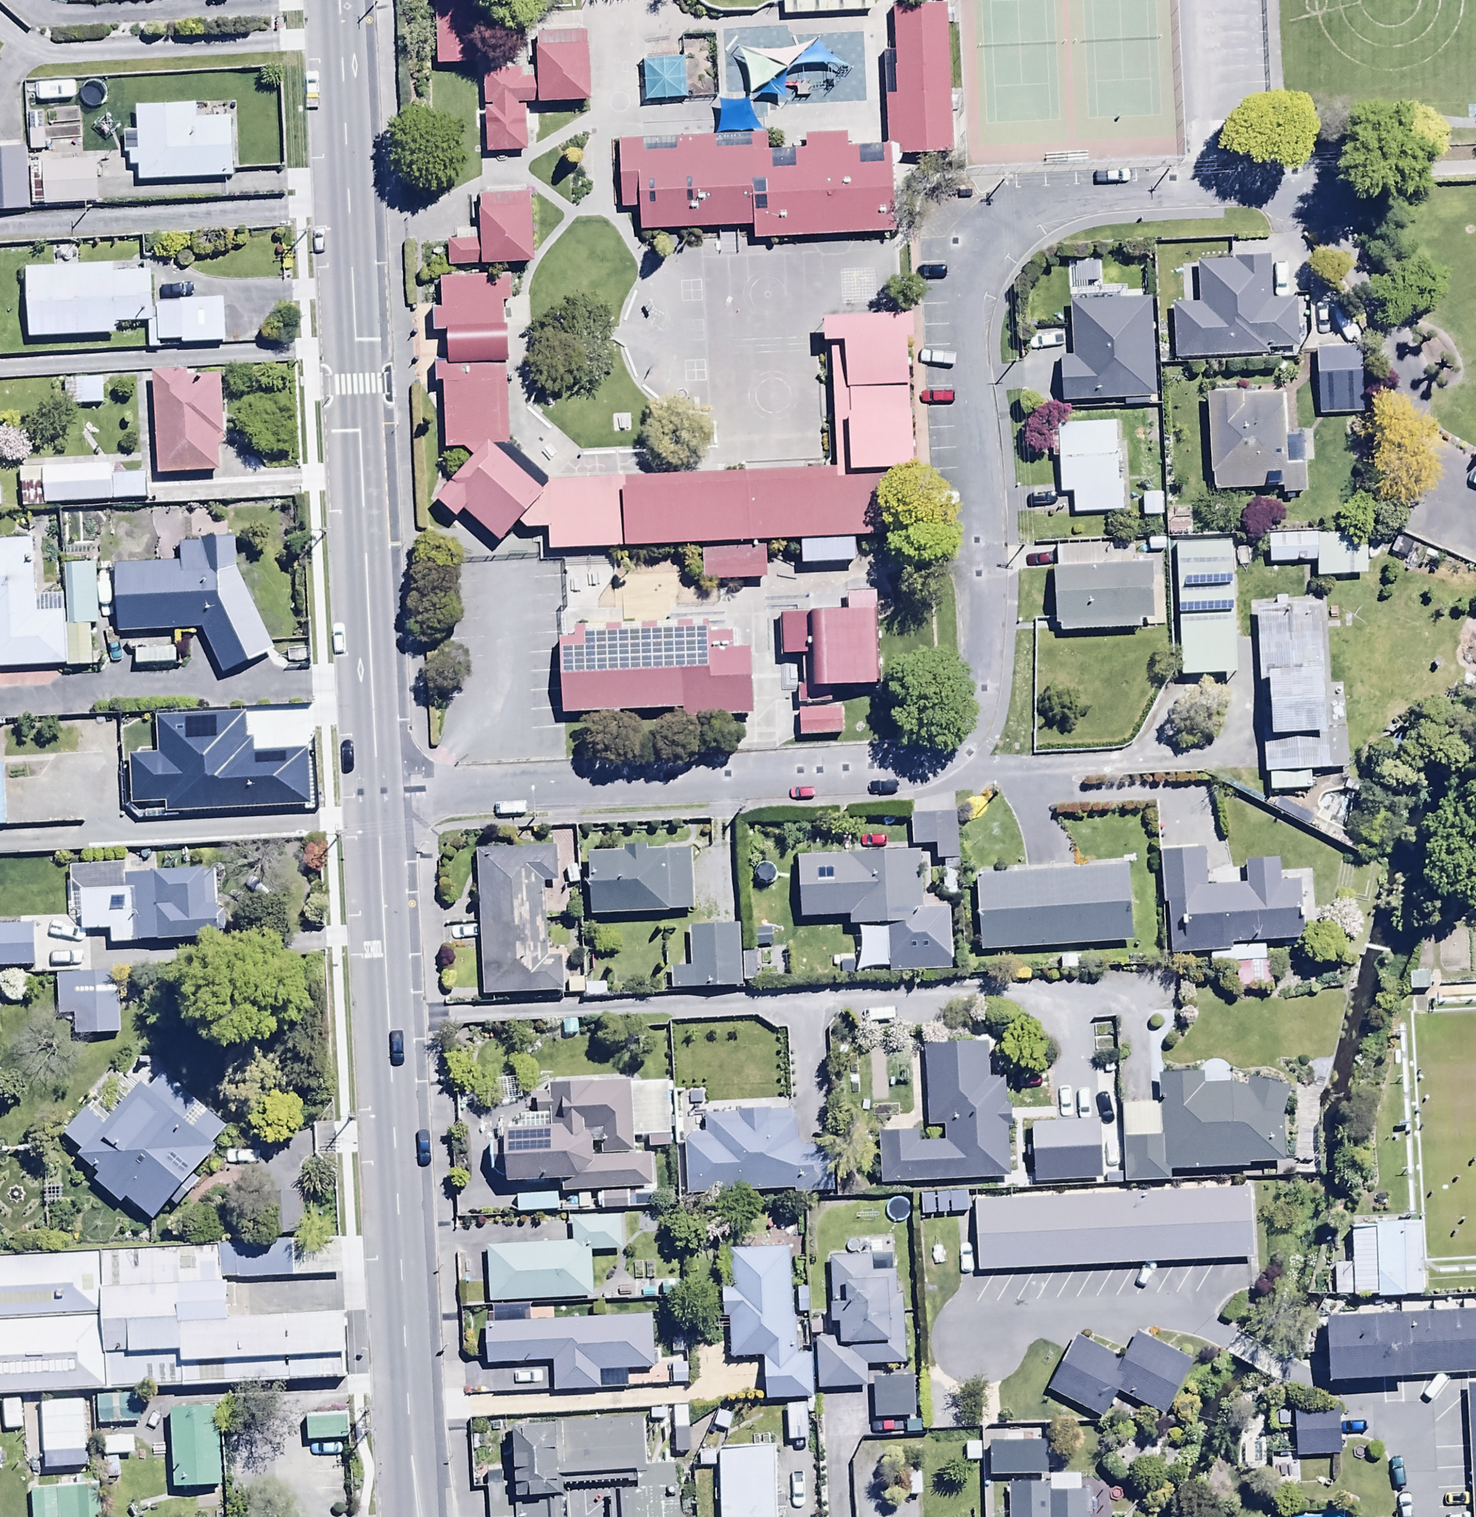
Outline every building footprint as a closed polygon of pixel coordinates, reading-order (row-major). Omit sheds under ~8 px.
[(433,66),(478,65),(477,0),(432,0),(433,66)] [(947,4),(901,6),(903,150),(949,150),(947,4)] [(594,42),(536,43),(537,102),(595,101),(594,42)] [(685,59),(642,62),(645,105),(688,101),(685,59)] [(530,71),(484,72),(485,145),(531,144),(530,71)] [(136,168),(137,183),(230,180),(228,120),(192,121),(191,106),(135,107),(136,133),(119,133),(120,155),(127,155),(127,168),(136,168)] [(895,133),(620,137),(621,228),(763,226),(763,239),(897,237),(895,133)] [(26,212),(23,143),(0,144),(0,213),(26,212)] [(42,164),(43,206),(99,205),(98,164),(42,164)] [(536,200),(477,200),(478,264),(537,263),(536,200)] [(1172,307),(1174,360),(1266,356),(1266,349),(1295,348),(1293,299),(1271,300),(1269,257),(1231,259),(1231,264),(1197,265),(1198,306),(1172,307)] [(136,265),(25,268),(27,340),(115,337),(114,327),(151,325),(150,272),(136,272),(136,265)] [(519,522),(529,530),(555,531),(556,552),(923,538),(914,316),(822,320),(823,346),(837,346),(842,470),(556,481),(519,446),(510,276),(446,277),(446,306),(435,306),(438,386),(449,386),(450,448),(466,448),(475,459),(436,502),(458,520),(467,511),(504,540),(519,522)] [(159,350),(159,343),(181,343),(181,346),(223,346),(223,303),(177,303),(177,306),(155,306),(155,327),(147,327),(147,350),(159,350)] [(1109,303),(1051,303),(1051,312),(1042,312),(1042,338),(1052,338),(1052,373),(1066,373),(1066,393),(1122,393),(1122,348),(1109,348),(1109,303)] [(1363,350),(1314,351),(1316,413),(1365,411),(1363,350)] [(183,371),(151,372),(156,477),(215,474),(213,441),(223,440),(220,377),(183,379),(183,371)] [(101,380),(54,381),(55,409),(102,408),(101,380)] [(1283,393),(1206,395),(1209,476),(1213,476),(1213,492),(1282,489),(1282,495),(1307,494),(1306,439),(1284,439),(1283,393)] [(1116,425),(1055,426),(1055,434),(1048,434),(1049,461),(1056,461),(1057,494),(1072,494),(1073,514),(1123,513),(1123,484),(1117,484),(1116,425)] [(110,467),(41,471),(43,508),(146,502),(145,474),(111,476),(110,467)] [(114,636),(199,630),(221,676),(274,651),(236,572),(233,536),(194,539),(194,544),(174,545),(176,562),(109,566),(114,636)] [(1268,538),(1268,564),(1315,563),(1314,536),(1268,538)] [(64,627),(63,595),(33,597),(30,543),(0,544),(0,672),(67,669),(64,627)] [(1221,545),(1181,545),(1181,571),(1221,571),(1221,545)] [(1055,567),(1052,567),(1053,628),(1059,628),(1059,635),(1138,634),(1138,623),(1153,623),(1152,565),(1099,566),(1099,547),(1055,547),(1055,567)] [(64,627),(67,669),(90,668),(88,628),(97,628),(94,568),(69,569),(72,626),(64,627)] [(887,606),(788,607),(789,658),(815,658),(816,689),(889,688),(887,606)] [(1319,609),(1255,614),(1257,682),(1266,682),(1268,743),(1262,743),(1263,776),(1347,773),(1344,685),(1322,686),(1319,609)] [(765,630),(564,634),(565,717),(767,713),(765,630)] [(859,705),(805,706),(805,733),(860,732),(859,705)] [(201,734),(128,738),(130,778),(111,779),(113,813),(205,808),(201,734)] [(956,819),(910,820),(910,849),(935,848),(935,865),(940,865),(941,898),(957,897),(956,819)] [(623,854),(586,856),(588,918),(692,915),(690,852),(646,854),(646,846),(623,847),(623,854)] [(555,849),(477,853),(482,997),(561,995),(560,959),(545,959),(542,884),(556,884),(555,849)] [(1202,850),(1158,852),(1164,956),(1208,954),(1209,961),(1219,961),(1220,966),(1264,963),(1263,947),(1300,945),(1296,880),(1277,881),(1276,863),(1244,864),(1245,887),(1204,890),(1202,850)] [(848,930),(887,927),(889,975),(949,972),(947,913),(922,914),(919,856),(796,861),(799,922),(847,919),(848,930)] [(124,867),(68,869),(69,924),(78,924),(78,933),(109,932),(109,945),(216,943),(214,876),(124,878),(124,867)] [(1126,869),(974,878),(978,954),(1130,945),(1126,869)] [(0,927),(0,971),(35,970),(34,926),(0,927)] [(669,970),(669,992),(741,991),(741,982),(757,981),(756,954),(740,954),(739,928),(689,929),(690,970),(669,970)] [(118,973),(54,975),(56,1019),(73,1018),(74,1040),(121,1038),(118,973)] [(878,1134),(879,1186),(1009,1182),(1004,1081),(988,1082),(986,1048),(923,1051),(927,1128),(941,1127),(942,1141),(917,1143),(916,1133),(878,1134)] [(131,1053),(62,1137),(81,1153),(77,1159),(98,1176),(93,1182),(120,1204),(123,1201),(152,1224),(168,1205),(178,1213),(200,1186),(191,1179),(229,1133),(131,1053)] [(1029,1135),(1030,1188),(1173,1184),(1172,1173),(1247,1170),(1247,1167),(1282,1166),(1281,1121),(1288,1092),(1246,1082),(1245,1088),(1232,1085),(1201,1086),(1201,1075),(1157,1077),(1158,1106),(1119,1107),(1121,1145),(1104,1145),(1104,1133),(1029,1135)] [(650,1156),(632,1156),(632,1137),(670,1137),(669,1084),(549,1086),(549,1098),(534,1098),(534,1119),(551,1119),(551,1133),(504,1134),(504,1182),(560,1182),(560,1194),(600,1194),(600,1210),(644,1210),(644,1191),(651,1191),(650,1156)] [(683,1139),(685,1197),(792,1193),(792,1196),(831,1194),(829,1147),(799,1148),(798,1115),(775,1116),(774,1112),(736,1114),(736,1117),(702,1119),(703,1138),(683,1139)] [(988,1280),(1254,1261),(1248,1184),(983,1203),(988,1280)] [(303,1194),(264,1195),(266,1237),(305,1235),(303,1194)] [(487,1250),(489,1304),(592,1300),(591,1254),(621,1253),(620,1218),(571,1220),(572,1246),(487,1250)] [(1424,1298),(1421,1224),(1348,1227),(1350,1267),(1332,1267),(1333,1302),(1424,1298)] [(347,1371),(344,1303),(220,1309),(217,1241),(0,1252),(0,1388),(347,1371)] [(793,1251),(729,1252),(729,1288),(720,1289),(721,1320),(726,1320),(727,1363),(762,1362),(763,1403),(812,1402),(811,1357),(794,1357),(793,1251)] [(868,1260),(828,1261),(829,1326),(836,1326),(836,1339),(815,1340),(816,1392),(866,1390),(865,1369),(903,1368),(901,1297),(896,1297),(895,1275),(869,1276),(868,1260)] [(1327,1319),(1331,1398),(1475,1391),(1475,1312),(1327,1319)] [(649,1319),(484,1326),(486,1367),(550,1365),(551,1395),(600,1393),(599,1373),(651,1371),(649,1319)] [(1071,1339),(1043,1391),(1101,1422),(1115,1395),(1164,1420),(1192,1365),(1136,1336),(1121,1365),(1071,1339)] [(137,1397),(95,1399),(96,1427),(138,1426),(137,1397)] [(1339,1407),(1292,1408),(1292,1457),(1298,1457),(1299,1486),(1329,1485),(1328,1456),(1340,1456),(1339,1407)] [(218,1409),(169,1411),(172,1493),(220,1492),(218,1409)] [(804,1410),(785,1410),(785,1444),(804,1444),(804,1410)] [(303,1418),(304,1442),(346,1441),(345,1417),(303,1418)] [(510,1432),(514,1483),(486,1485),(488,1516),(560,1516),(558,1489),(635,1484),(636,1492),(603,1494),(605,1516),(680,1516),(677,1464),(645,1466),(642,1423),(510,1432)] [(716,1451),(717,1516),(774,1516),(773,1450),(716,1451)] [(29,1516),(102,1516),(100,1477),(74,1479),(74,1489),(28,1491),(29,1516)] [(1008,1484),(1007,1516),(1088,1516),(1089,1495),(1075,1495),(1076,1480),(1045,1480),(1044,1485),(1008,1484)]
